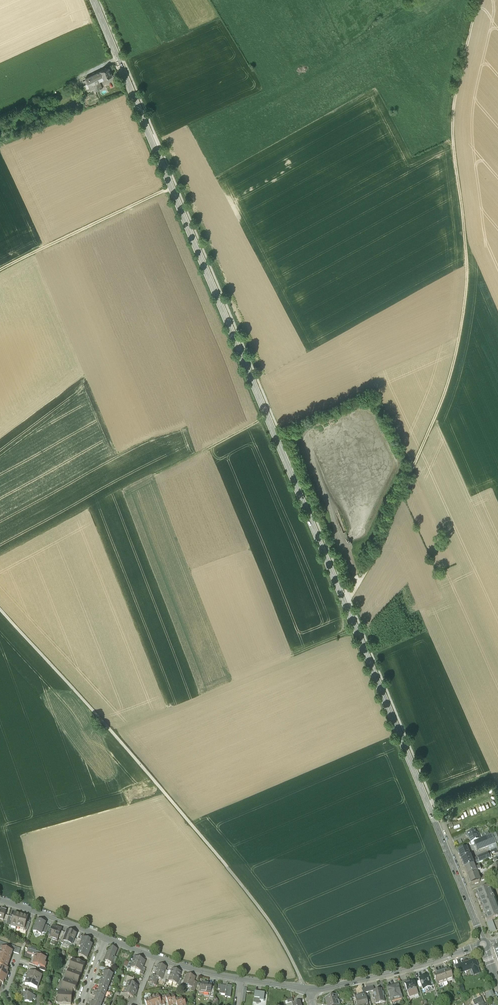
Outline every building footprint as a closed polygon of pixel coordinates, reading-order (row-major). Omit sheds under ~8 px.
[(109,67),(101,71),(95,74),(94,72),(92,73),(93,75),(86,78),(86,80),(88,83),(88,84),(91,92),(95,90),(95,91),(102,88),(101,85),(96,87),(93,81),(98,79),(103,76),(104,79),(107,78),(107,79),(111,78),(110,76),(113,75),(112,73),(111,73),(109,67)] [(468,837),(470,843),(474,841),(481,839),(478,833),(468,837)] [(481,839),(474,841),(478,851),(492,845),(493,848),(497,846),(493,834),(489,835),(483,838),(481,839)] [(467,847),(459,851),(463,859),(471,856),(467,847)] [(478,858),(480,863),(493,858),(491,853),(478,858)] [(471,856),(463,859),(466,868),(477,864),(480,863),(478,858),(472,860),(471,856)] [(477,864),(466,868),(464,869),(467,876),(477,872),(485,869),(483,865),(479,867),(477,864)] [(477,872),(467,876),(471,886),(481,882),(477,872)] [(490,887),(475,892),(480,905),(496,900),(490,887)] [(480,905),(487,922),(497,918),(497,906),(496,900),(480,905)] [(21,913),(14,911),(11,924),(17,926),(21,913)] [(29,915),(21,913),(17,926),(25,928),(29,915)] [(42,934),(46,921),(36,918),(32,931),(42,934)] [(57,939),(61,925),(52,922),(48,936),(57,939)] [(71,946),(76,932),(66,929),(61,942),(71,946)] [(90,939),(82,937),(76,955),(87,958),(91,943),(89,943),(90,939)] [(11,955),(13,950),(0,945),(0,951),(11,955)] [(108,945),(103,960),(111,963),(117,948),(108,945)] [(9,961),(11,955),(0,951),(0,958),(9,961)] [(49,957),(35,953),(31,962),(46,967),(49,957)] [(140,958),(133,955),(127,969),(134,972),(140,958)] [(85,962),(71,957),(67,969),(81,973),(85,962)] [(7,967),(9,961),(0,958),(0,964),(7,967)] [(146,960),(140,958),(134,972),(141,974),(146,960)] [(480,972),(474,958),(456,964),(460,973),(470,969),(472,975),(480,972)] [(156,973),(155,976),(157,977),(162,979),(166,966),(156,963),(155,966),(152,965),(151,971),(156,973)] [(9,967),(7,967),(0,964),(0,972),(7,975),(9,967)] [(28,968),(26,976),(39,980),(41,973),(28,968)] [(176,970),(171,968),(166,982),(172,983),(176,970)] [(77,983),(81,973),(67,969),(64,978),(77,983)] [(110,979),(112,974),(101,969),(99,975),(110,979)] [(449,969),(441,972),(444,982),(452,979),(449,969)] [(182,971),(176,970),(172,983),(178,985),(182,971)] [(185,972),(181,984),(194,988),(196,981),(194,980),(195,976),(185,972)] [(441,972),(432,975),(436,984),(444,982),(441,972)] [(418,977),(423,991),(432,988),(427,974),(418,977)] [(108,985),(110,979),(99,975),(97,981),(108,985)] [(155,976),(150,975),(147,981),(155,984),(157,977),(155,976)] [(26,976),(23,982),(37,987),(39,980),(26,976)] [(74,991),(77,983),(64,978),(60,990),(71,991),(74,991)] [(106,991),(108,985),(97,981),(94,986),(106,991)] [(138,985),(126,981),(124,986),(136,990),(138,985)] [(210,995),(212,982),(200,981),(199,993),(210,995)] [(234,998),(236,986),(218,983),(216,996),(234,998)] [(385,986),(389,1001),(402,998),(398,983),(385,986)] [(405,986),(408,997),(418,995),(415,983),(405,986)] [(104,996),(106,991),(94,986),(92,992),(104,996)] [(134,995),(136,990),(124,986),(123,991),(134,995)] [(372,990),(375,1003),(384,1001),(381,988),(372,990)] [(71,991),(56,990),(56,1003),(70,1004),(71,991)] [(23,991),(23,1000),(33,1000),(33,991),(23,991)] [(263,1001),(264,992),(254,991),(253,999),(263,1001)] [(102,1002),(104,996),(92,992),(90,998),(102,1002)] [(150,996),(153,1004),(161,1004),(162,1004),(161,1004),(159,996),(158,993),(150,996)] [(167,1004),(170,1004),(175,1003),(173,998),(172,995),(169,996),(168,993),(163,995),(165,1001),(167,1004)] [(325,1004),(338,1004),(335,994),(323,997),(325,1004)] [(175,1004),(185,1004),(182,995),(173,998),(175,1003),(175,1004)] [(143,998),(145,1004),(153,1004),(150,996),(143,998)] [(480,1004),(487,1004),(484,996),(474,1000),(475,1004),(479,1004),(480,1004)]
